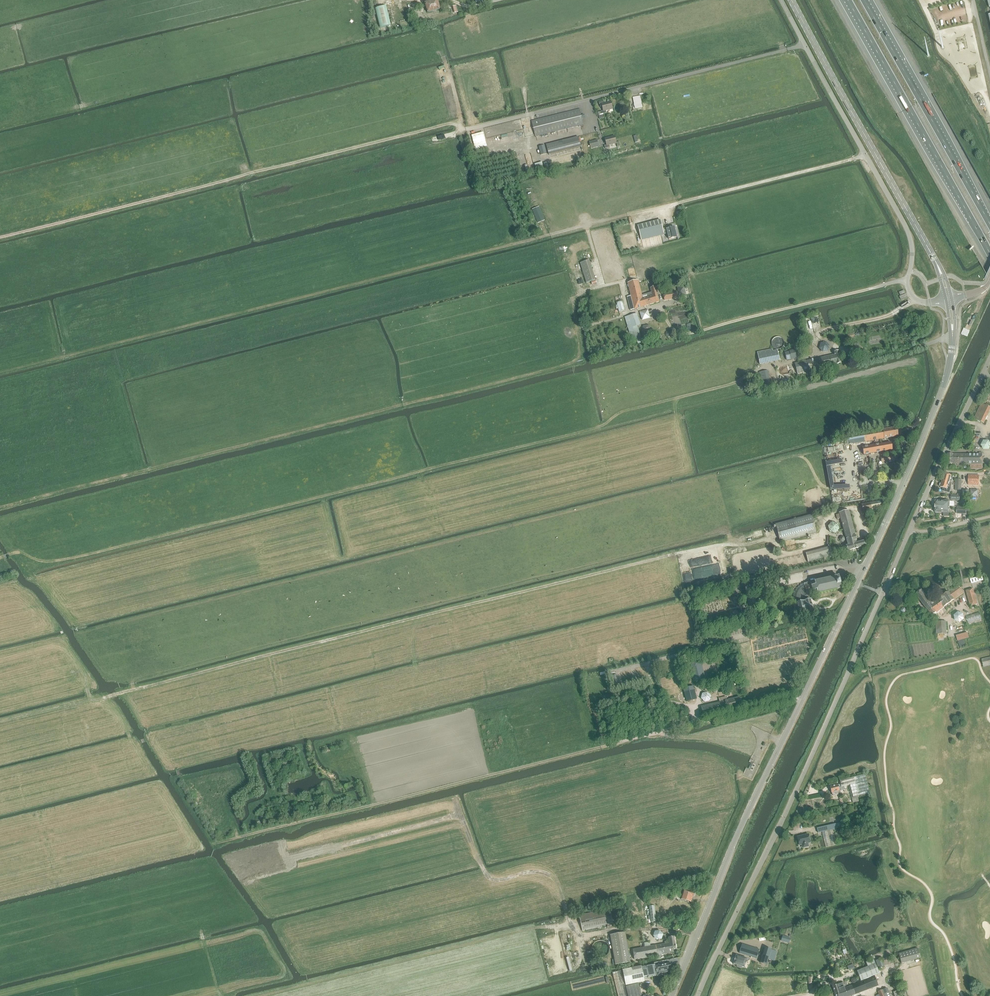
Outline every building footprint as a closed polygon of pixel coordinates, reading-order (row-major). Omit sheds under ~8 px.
[(386,6),(376,9),(380,28),(391,25),(386,6)] [(418,26),(426,23),(423,14),(415,17),(418,26)] [(643,108),(640,96),(633,98),(635,109),(643,108)] [(601,105),(603,111),(598,113),(598,115),(606,113),(606,111),(613,110),(611,102),(604,104),(603,101),(598,102),(599,105),(601,105)] [(535,137),(583,125),(580,110),(531,122),(535,137)] [(607,146),(605,147),(605,149),(610,148),(610,146),(617,144),(617,147),(620,146),(619,142),(616,142),(615,136),(605,139),(607,146)] [(549,155),(581,147),(578,137),(547,145),(549,155)] [(591,148),(599,147),(597,140),(590,142),(591,148)] [(513,169),(511,161),(505,162),(507,171),(513,169)] [(542,162),(535,164),(537,170),(544,169),(542,162)] [(538,223),(544,221),(539,207),(533,210),(538,223)] [(641,241),(664,235),(662,230),(660,221),(638,227),(641,241)] [(666,229),(662,230),(664,235),(667,234),(669,240),(676,238),(674,228),(666,230),(666,229)] [(623,252),(638,248),(635,239),(621,243),(623,252)] [(580,264),(586,283),(595,281),(589,261),(580,264)] [(631,297),(627,298),(630,311),(659,302),(655,287),(650,288),(652,293),(642,296),(637,281),(627,284),(631,297)] [(677,292),(663,293),(664,300),(678,298),(678,295),(686,294),(685,287),(677,288),(678,293),(677,293),(677,292)] [(625,310),(623,301),(616,303),(619,312),(625,310)] [(642,321),(651,318),(648,310),(640,312),(642,321)] [(624,317),(628,329),(632,343),(642,340),(637,326),(639,325),(636,314),(624,317)] [(643,326),(642,331),(643,332),(647,334),(648,334),(652,330),(652,329),(649,325),(648,325),(643,326)] [(826,342),(821,343),(819,348),(823,353),(828,351),(830,346),(826,342)] [(852,357),(861,355),(858,343),(850,345),(852,357)] [(760,365),(780,361),(778,350),(773,351),(772,349),(757,353),(760,365)] [(792,360),(801,358),(799,349),(790,351),(790,352),(785,353),(787,360),(792,359),(792,360)] [(834,355),(795,364),(797,375),(829,367),(829,369),(830,370),(833,369),(834,368),(833,366),(841,364),(838,352),(834,353),(834,355)] [(763,388),(771,386),(767,372),(760,373),(763,388)] [(984,424),(989,412),(989,408),(981,404),(974,419),(984,424)] [(897,427),(883,430),(846,436),(847,445),(890,438),(892,438),(893,437),(898,436),(897,427)] [(989,450),(989,449),(989,443),(989,441),(984,441),(981,446),(984,450),(989,450)] [(891,443),(862,448),(864,455),(892,450),(891,443)] [(948,465),(971,465),(970,469),(982,469),(982,465),(982,453),(979,453),(979,455),(948,455),(948,465)] [(832,468),(844,466),(844,462),(843,462),(827,465),(827,468),(827,469),(831,488),(831,489),(831,492),(831,493),(832,493),(851,492),(852,492),(851,492),(851,488),(835,488),(832,468)] [(941,481),(942,482),(950,484),(950,482),(952,483),(954,477),(944,474),(943,478),(942,478),(941,481)] [(979,486),(979,476),(969,476),(968,485),(979,486)] [(953,485),(950,484),(942,482),(941,484),(940,484),(940,487),(941,488),(943,489),(942,492),(950,494),(953,485)] [(935,507),(935,509),(935,513),(944,513),(944,516),(949,516),(949,513),(949,508),(949,507),(954,507),(954,503),(953,502),(948,502),(948,500),(945,500),(945,502),(935,502),(935,506),(935,507)] [(864,512),(882,509),(880,501),(862,505),(864,512)] [(839,514),(836,515),(837,519),(841,518),(847,543),(846,544),(843,545),(844,547),(845,551),(856,549),(865,546),(864,541),(857,543),(857,542),(849,511),(839,513),(839,514)] [(780,543),(817,533),(812,515),(775,524),(780,543)] [(829,532),(835,534),(839,530),(838,524),(832,522),(828,526),(829,532)] [(831,547),(806,554),(809,563),(833,557),(831,547)] [(795,604),(793,605),(796,616),(799,615),(800,616),(806,614),(813,613),(812,608),(811,606),(810,601),(809,597),(813,596),(818,595),(819,594),(820,594),(821,594),(821,595),(821,594),(822,594),(823,594),(824,593),(824,594),(824,593),(827,593),(828,592),(829,592),(830,592),(830,593),(831,592),(830,592),(832,592),(833,591),(833,592),(834,592),(834,591),(835,591),(836,591),(837,591),(838,590),(839,590),(840,590),(841,590),(841,587),(841,586),(841,585),(841,584),(840,582),(840,581),(840,580),(840,579),(839,579),(839,577),(834,578),(834,577),(834,578),(833,578),(832,578),(831,579),(831,578),(830,578),(831,579),(828,579),(827,579),(826,580),(825,580),(824,580),(823,580),(823,581),(822,581),(822,580),(821,580),(821,581),(820,581),(819,581),(818,581),(818,582),(817,582),(816,582),(815,582),(810,583),(810,582),(806,583),(804,584),(803,584),(802,585),(801,585),(800,586),(799,587),(798,588),(797,589),(797,590),(796,591),(795,592),(795,593),(794,595),(794,596),(794,598),(794,599),(794,600),(795,604)] [(922,591),(917,595),(926,608),(932,616),(945,607),(963,594),(958,586),(947,594),(944,591),(941,593),(943,596),(942,597),(932,604),(928,598),(927,598),(926,597),(927,596),(925,593),(925,594),(922,591)] [(970,606),(977,605),(973,589),(966,591),(970,606)] [(958,613),(955,616),(955,621),(960,622),(963,619),(963,615),(958,613)] [(979,613),(966,617),(968,623),(981,619),(979,613)] [(937,634),(947,634),(946,622),(936,622),(937,634)] [(963,637),(958,639),(960,648),(963,647),(966,646),(965,644),(965,642),(964,639),(963,637)] [(989,665),(989,658),(982,660),(984,667),(989,665)] [(694,682),(705,680),(701,661),(689,663),(694,682)] [(687,702),(697,700),(694,687),(684,689),(687,702)] [(705,702),(710,701),(711,696),(707,692),(702,693),(701,699),(705,702)] [(704,717),(742,707),(740,698),(726,701),(726,698),(720,699),(721,702),(701,707),(704,717)] [(838,785),(830,787),(832,793),(832,795),(833,796),(834,796),(837,796),(837,795),(839,795),(840,795),(841,794),(840,791),(845,790),(844,786),(848,785),(849,789),(850,792),(851,795),(851,798),(853,804),(859,802),(858,797),(869,794),(868,788),(867,785),(866,781),(865,778),(865,775),(840,781),(840,784),(838,785)] [(833,830),(842,828),(841,823),(817,829),(818,833),(822,832),(826,848),(831,846),(836,845),(833,830)] [(797,837),(799,845),(802,845),(802,848),(808,847),(807,843),(810,843),(808,835),(797,837)] [(695,893),(684,890),(681,889),(679,893),(683,894),(681,900),(691,903),(693,898),(694,898),(695,893)] [(610,910),(579,917),(583,932),(613,925),(610,910)] [(625,934),(611,937),(616,966),(631,964),(625,934)] [(633,950),(634,960),(638,960),(641,959),(676,952),(674,937),(668,938),(669,941),(665,942),(665,944),(650,946),(650,943),(644,944),(645,948),(633,950)] [(605,951),(605,950),(605,949),(604,948),(604,946),(603,945),(602,944),(601,943),(599,943),(597,943),(596,943),(594,943),(593,944),(591,945),(590,946),(590,947),(589,949),(589,950),(589,952),(590,953),(590,955),(591,956),(593,957),(594,958),(596,958),(597,958),(598,958),(600,958),(601,957),(602,956),(603,955),(604,954),(605,952),(605,951)] [(756,959),(759,950),(742,944),(739,953),(756,959)] [(918,947),(899,953),(902,963),(921,957),(918,947)] [(765,948),(760,963),(767,965),(768,959),(774,961),(777,954),(771,952),(772,950),(765,948)] [(868,966),(856,971),(860,981),(879,973),(875,964),(873,959),(871,955),(867,957),(868,961),(866,962),(868,966)] [(735,960),(733,964),(737,965),(737,966),(737,967),(740,968),(741,968),(742,967),(744,968),(747,959),(736,956),(735,959),(734,960),(735,960)] [(878,968),(884,966),(881,958),(875,961),(878,968)] [(646,967),(641,968),(644,978),(648,977),(648,979),(658,977),(663,976),(664,977),(666,976),(667,975),(672,974),(671,971),(672,970),(672,968),(673,967),(672,965),(671,964),(670,964),(656,967),(656,964),(645,966),(646,967)] [(626,986),(644,982),(644,978),(641,968),(641,967),(623,971),(626,986)] [(613,973),(618,995),(641,995),(639,984),(626,987),(622,971),(613,973)] [(832,987),(836,995),(851,995),(878,986),(874,976),(859,982),(844,988),(842,983),(838,985),(837,985),(832,987)]
